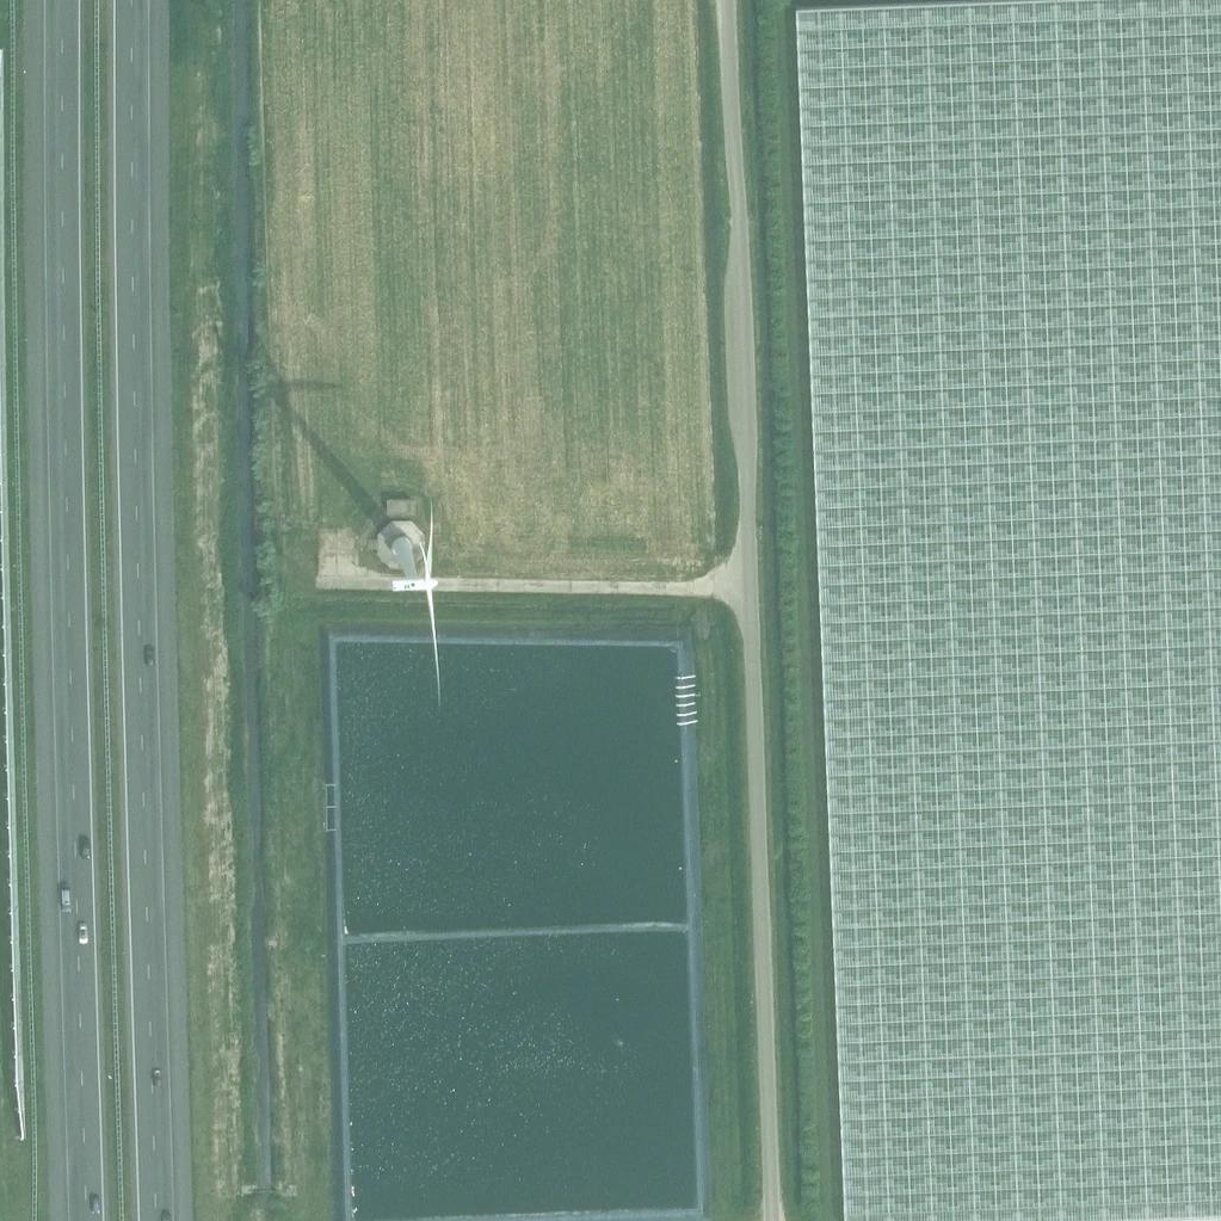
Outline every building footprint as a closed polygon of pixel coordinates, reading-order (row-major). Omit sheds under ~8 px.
[(799,8),(848,1220),(1089,1220),(1220,1216),(1220,0),(995,0),(799,8)] [(387,499),(387,511),(411,511),(412,499),(387,499)] [(412,521),(392,521),(377,534),(377,554),(391,568),(410,569),(425,555),(425,535),(412,521)]
